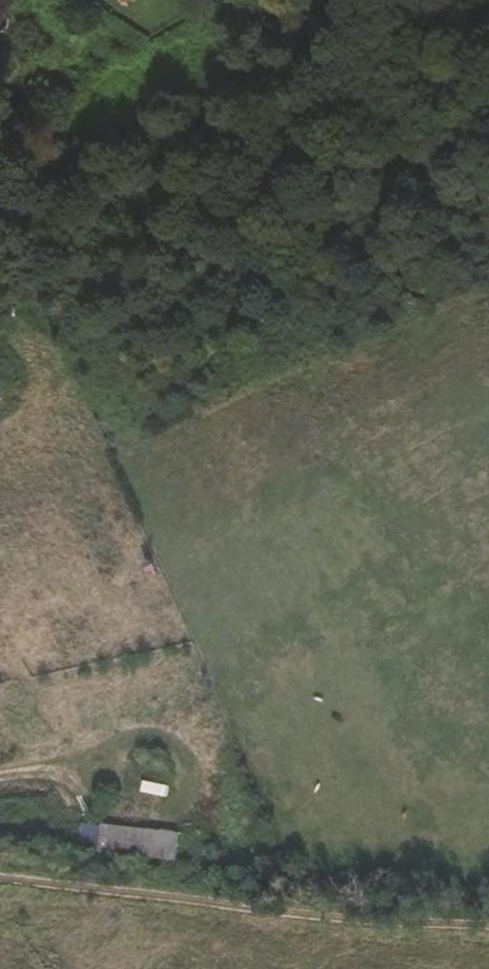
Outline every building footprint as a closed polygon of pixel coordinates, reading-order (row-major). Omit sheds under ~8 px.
[(178,834),(104,825),(101,851),(176,859),(178,834)]
